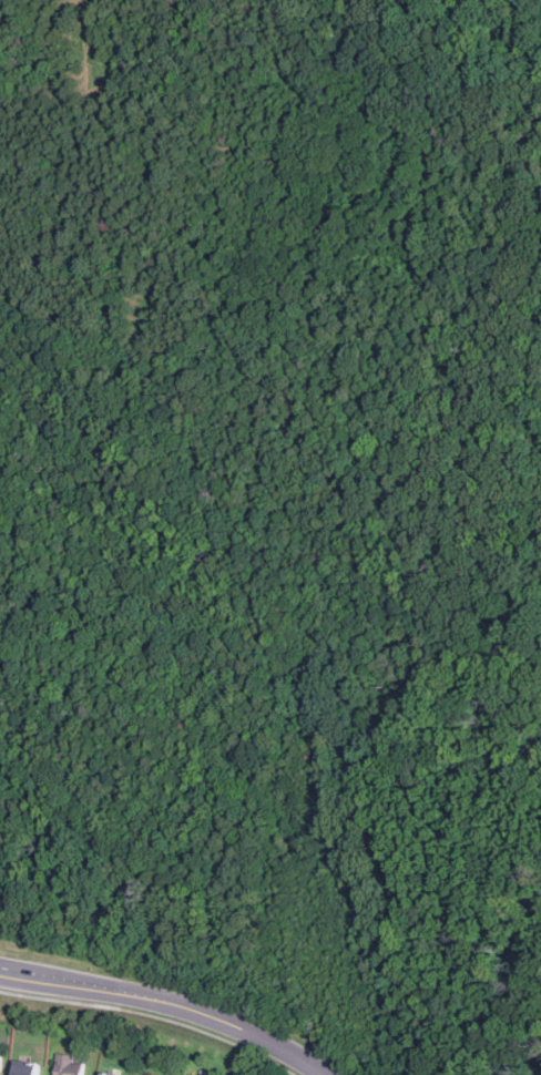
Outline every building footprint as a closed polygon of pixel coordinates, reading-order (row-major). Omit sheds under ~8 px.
[(85,1062),(76,1062),(76,1054),(57,1054),(56,1074),(85,1074),(85,1062)] [(39,1063),(16,1061),(14,1074),(38,1074),(39,1063)]
